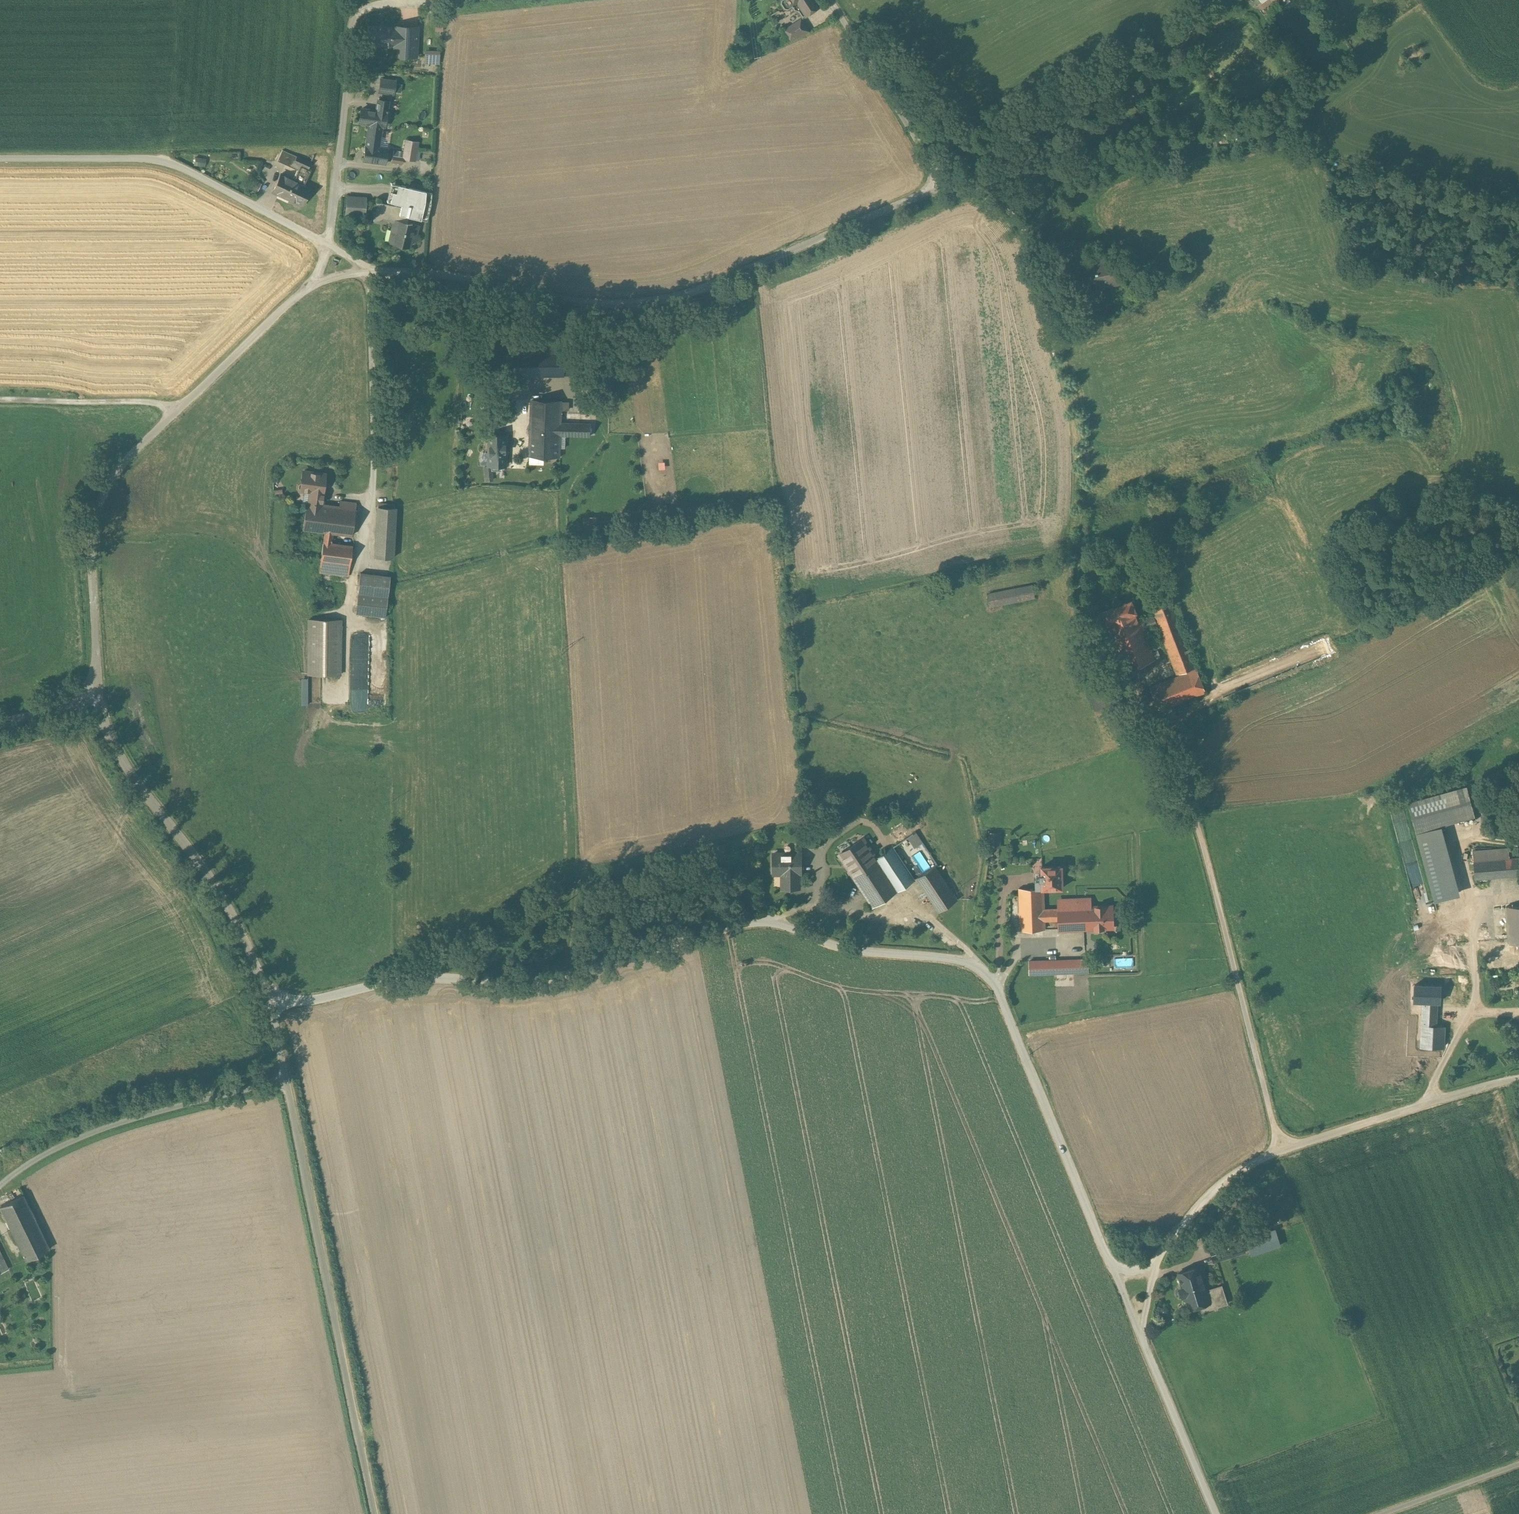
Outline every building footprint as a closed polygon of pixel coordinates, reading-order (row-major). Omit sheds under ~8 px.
[(781,2),(784,8),(789,9),(793,6),(795,10),(799,11),(803,17),(814,10),(811,5),(815,3),(814,1),(816,0),(781,0),(781,2)] [(801,19),(785,29),(791,39),(809,31),(801,19)] [(394,27),(368,26),(367,44),(404,46),(404,30),(394,29),(394,27)] [(418,27),(405,26),(404,46),(403,56),(416,56),(418,27)] [(425,63),(440,63),(440,53),(425,52),(425,63)] [(395,81),(381,79),(379,92),(393,94),(395,81)] [(377,111),(361,109),(359,122),(369,123),(382,125),(384,126),(385,119),(386,119),(387,119),(388,118),(389,117),(389,116),(389,115),(389,113),(388,112),(387,111),(386,111),(388,101),(378,100),(377,111)] [(382,129),(368,127),(366,145),(363,161),(385,164),(387,148),(379,147),(382,129)] [(1228,138),(1210,140),(1211,147),(1229,144),(1228,138)] [(418,142),(406,140),(404,151),(403,158),(415,160),(418,142)] [(404,151),(393,150),(391,162),(402,163),(403,158),(404,151)] [(311,163),(297,156),(294,163),(300,166),(300,165),(308,169),(311,162),(311,163)] [(308,169),(300,165),(300,166),(293,180),(305,185),(312,170),(308,169)] [(293,180),(281,174),(276,187),(281,189),(279,194),(299,204),(307,186),(293,180)] [(251,187),(259,190),(262,182),(253,179),(251,187)] [(431,192),(405,186),(403,197),(431,203),(431,192)] [(365,199),(348,197),(347,208),(364,210),(365,199)] [(431,203),(403,197),(401,207),(376,202),(375,209),(373,211),(372,214),(373,217),(375,219),(377,220),(380,220),(383,218),(393,220),(394,221),(391,230),(395,230),(397,221),(406,224),(408,216),(426,220),(431,203)] [(406,224),(397,221),(395,230),(393,242),(410,246),(412,238),(415,239),(418,226),(406,224)] [(1106,258),(1083,263),(1085,276),(1094,274),(1095,280),(1101,278),(1103,285),(1125,280),(1121,261),(1107,264),(1106,258)] [(1076,274),(1069,276),(1073,294),(1080,292),(1076,274)] [(529,345),(515,345),(515,353),(529,353),(529,345)] [(515,353),(515,364),(515,375),(565,375),(564,354),(564,353),(529,353),(515,353)] [(578,353),(564,354),(565,375),(578,375),(578,353)] [(562,401),(532,400),(529,456),(560,457),(562,401)] [(506,435),(489,435),(488,465),(505,465),(506,435)] [(325,474),(303,471),(302,481),(301,481),(298,483),(298,487),(300,490),(303,490),(304,490),(311,491),(310,503),(320,504),(321,500),(323,498),(324,493),(322,492),(325,474)] [(356,503),(340,501),(339,507),(320,504),(310,503),(306,502),(303,529),(324,532),(333,533),(351,536),(356,503)] [(396,508),(378,507),(375,557),(393,558),(396,508)] [(660,512),(650,513),(650,520),(660,518),(660,512)] [(645,516),(615,520),(616,525),(646,520),(645,516)] [(352,546),(331,543),(333,533),(324,532),(319,572),(348,576),(352,546)] [(390,576),(360,573),(356,613),(385,617),(390,576)] [(988,605),(1034,599),(1033,585),(987,591),(988,605)] [(1131,600),(1102,611),(1126,670),(1155,659),(1143,629),(1140,621),(1131,600)] [(1172,600),(1151,608),(1154,615),(1140,621),(1143,629),(1157,624),(1178,676),(1151,686),(1160,709),(1198,694),(1183,659),(1193,656),(1172,600)] [(341,620),(309,619),(308,674),(340,674),(341,620)] [(1467,786),(1408,801),(1435,900),(1456,895),(1436,826),(1474,815),(1467,786)] [(1002,846),(1002,831),(989,830),(989,846),(1002,846)] [(839,854),(874,907),(917,879),(940,912),(960,899),(936,865),(938,865),(916,831),(876,857),(863,838),(839,854)] [(1473,850),(1475,877),(1518,874),(1518,856),(1510,857),(1509,847),(1473,850)] [(801,853),(773,853),(773,873),(784,873),(785,887),(782,888),(783,888),(799,888),(799,873),(801,873),(801,853)] [(1062,865),(1042,866),(1042,874),(1040,873),(1040,877),(1035,877),(1036,888),(1041,888),(1042,888),(1062,887),(1062,865)] [(1043,909),(1042,888),(1041,888),(1036,888),(1020,888),(1021,929),(1044,929),(1043,920),(1059,919),(1060,928),(1094,928),(1093,907),(1090,907),(1090,899),(1059,900),(1059,908),(1043,909)] [(1506,905),(1511,963),(1518,962),(1518,904),(1506,905)] [(1112,906),(1093,907),(1094,928),(1113,927),(1112,906)] [(1088,959),(1029,962),(1029,973),(1089,972),(1088,959)] [(1437,1024),(1439,983),(1411,982),(1410,1001),(1421,1001),(1420,1046),(1444,1047),(1445,1024),(1437,1024)] [(0,1206),(26,1260),(50,1249),(23,1195),(0,1206)] [(1271,1231),(1249,1238),(1252,1250),(1275,1242),(1271,1231)] [(1221,1238),(1208,1242),(1212,1255),(1226,1251),(1221,1238)] [(1226,1251),(1212,1255),(1214,1262),(1245,1252),(1243,1245),(1226,1251)] [(8,1269),(0,1252),(0,1273),(8,1269)] [(1206,1291),(1198,1266),(1179,1272),(1183,1287),(1180,1289),(1182,1296),(1186,1296),(1186,1298),(1187,1298),(1190,1308),(1205,1304),(1205,1303),(1209,1302),(1207,1294),(1206,1292),(1206,1291)] [(1221,1286),(1211,1289),(1212,1293),(1207,1294),(1209,1302),(1205,1303),(1205,1304),(1207,1309),(1227,1303),(1221,1286)]
